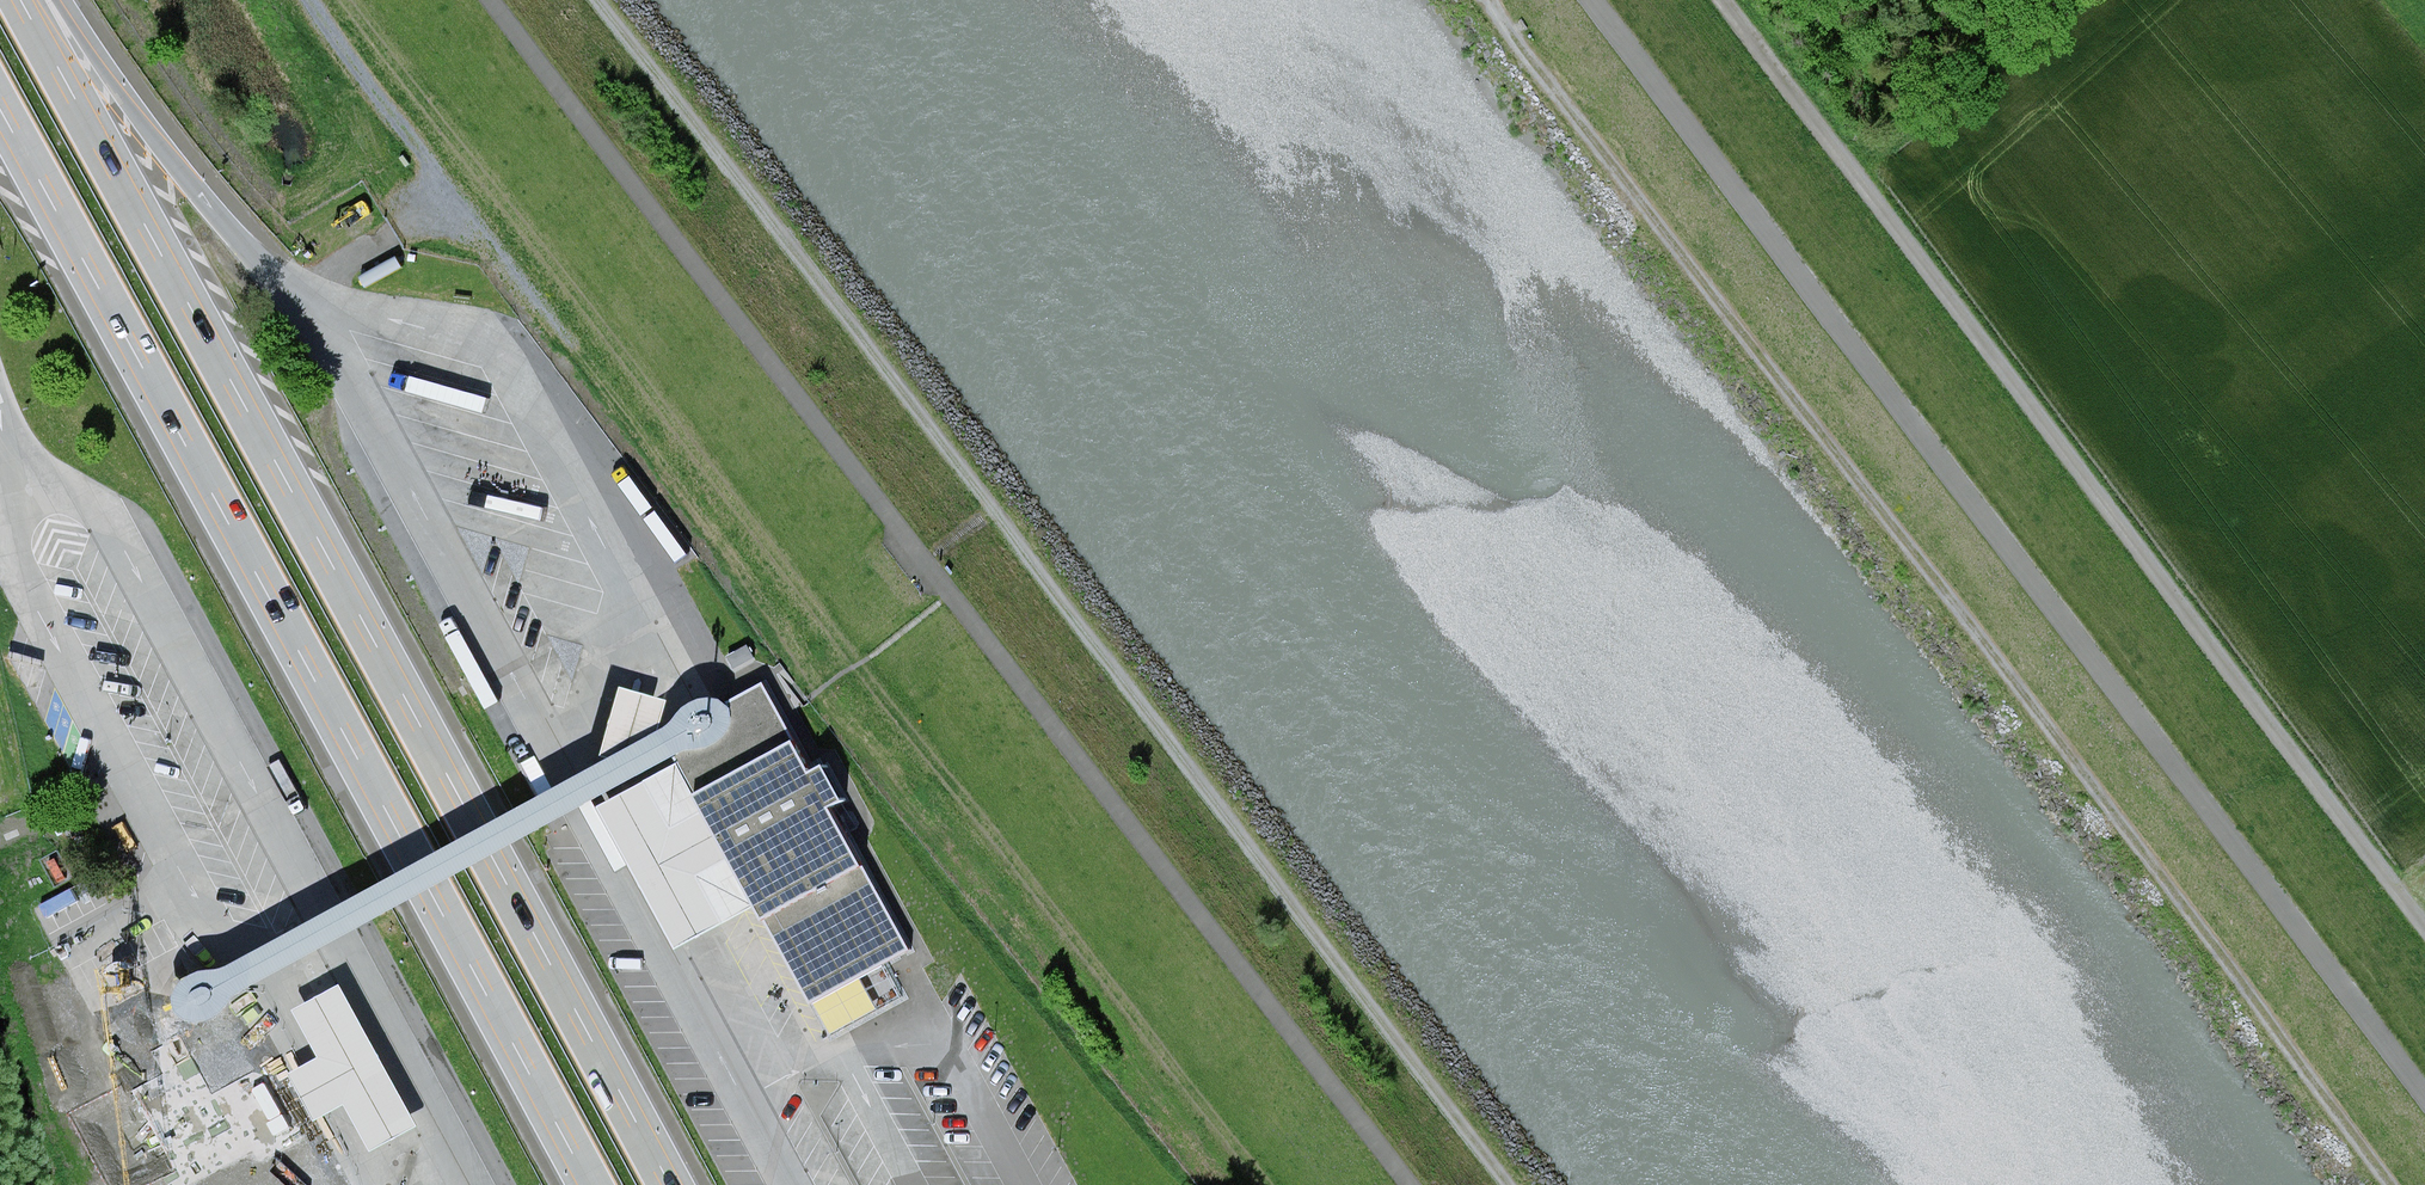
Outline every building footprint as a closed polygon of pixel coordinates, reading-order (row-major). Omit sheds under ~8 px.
[(746,645),(725,656),(733,670),(754,658),(746,645)] [(607,686),(587,756),(634,770),(655,700),(607,686)] [(798,737),(694,794),(754,908),(803,1001),(913,942),(836,806),(846,801),(825,762),(815,767),(798,737)] [(675,951),(754,908),(694,794),(679,762),(597,807),(675,951)] [(318,1057),(274,1081),(301,1129),(344,1105),(370,1153),(418,1126),(340,984),(292,1010),(318,1057)] [(106,1028),(143,1011),(135,993),(98,1009),(106,1028)]
